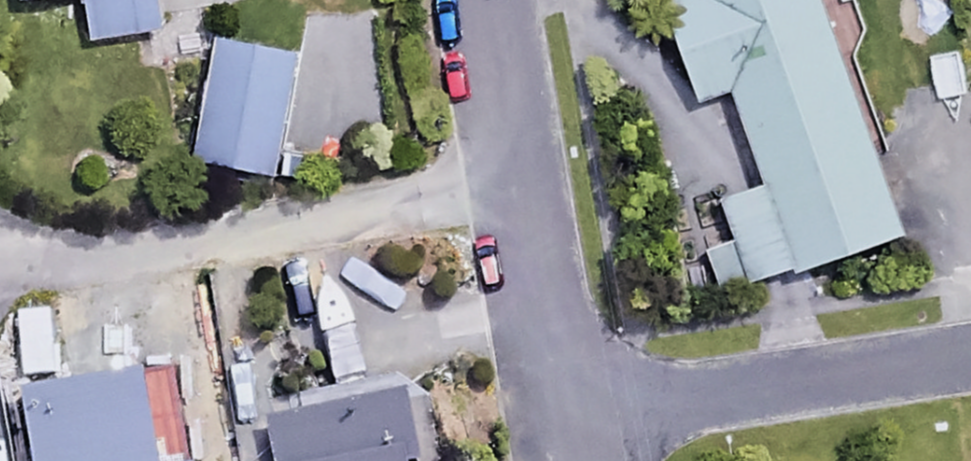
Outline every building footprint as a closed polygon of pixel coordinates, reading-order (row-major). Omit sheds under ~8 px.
[(89,35),(158,27),(155,0),(85,0),(89,35)] [(817,0),(676,0),(663,5),(696,98),(729,86),(764,184),(719,200),(730,231),(694,244),(712,294),(795,265),(798,275),(902,238),(817,0)] [(292,53),(215,42),(198,166),(276,177),(292,53)] [(412,403),(262,423),(267,460),(420,460),(412,403)] [(115,415),(115,451),(93,451),(93,460),(148,460),(148,415),(115,415)] [(226,421),(190,425),(194,460),(231,460),(226,421)]
